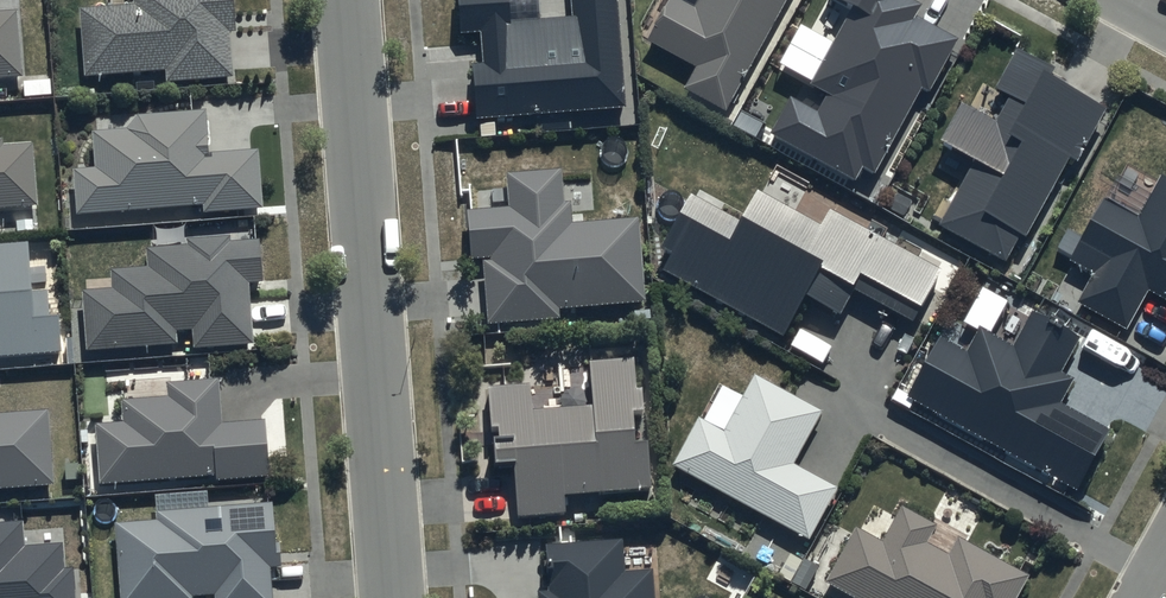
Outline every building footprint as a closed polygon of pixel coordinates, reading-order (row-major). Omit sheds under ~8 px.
[(78,7),(83,77),(165,71),(166,84),(232,79),(228,31),(235,31),(233,0),(130,0),(130,3),(78,7)] [(616,0),(567,0),(569,15),(512,19),(510,0),(458,0),(460,33),(481,31),(484,66),(471,67),(475,119),(624,108),(616,0)] [(693,8),(678,0),(667,0),(644,42),(695,70),(684,89),(724,110),(784,0),(697,0),(693,8)] [(848,10),(806,87),(825,97),(816,113),(789,98),(768,135),(854,182),(861,168),(872,174),(920,87),(928,91),(956,40),(914,17),(920,6),(910,0),(830,0),(848,10)] [(21,77),(16,11),(0,12),(0,78),(21,77)] [(1013,49),(991,90),(1009,100),(995,125),(959,106),(938,145),(973,164),(939,227),(1006,263),(1019,237),(1025,240),(1069,160),(1078,165),(1108,111),(1048,79),(1053,70),(1013,49)] [(94,168),(71,169),(74,217),(200,208),(201,217),(265,212),(260,147),(211,150),(208,110),(137,115),(126,129),(92,131),(94,168)] [(37,206),(32,145),(3,147),(2,138),(0,138),(0,208),(37,206)] [(564,204),(562,169),(505,173),(507,208),(465,212),(469,260),(482,259),(487,326),(560,320),(559,309),(643,302),(637,220),(573,225),(571,203),(564,204)] [(1102,198),(1066,264),(1090,277),(1075,305),(1126,333),(1147,293),(1165,303),(1165,182),(1159,178),(1138,217),(1102,198)] [(672,255),(663,271),(783,337),(805,299),(839,318),(854,291),(913,324),(942,271),(828,209),(819,225),(756,191),(738,223),(689,196),(659,249),(672,255)] [(262,284),(259,240),(229,242),(229,237),(187,239),(187,245),(146,248),(147,267),(110,269),(112,290),(83,292),(86,351),(178,345),(177,332),(193,331),(194,349),(254,345),(250,284),(262,284)] [(61,353),(59,315),(49,316),(48,292),(31,293),(28,241),(0,243),(0,357),(61,353)] [(1079,340),(1031,314),(1012,349),(977,329),(963,353),(938,339),(905,399),(1076,493),(1109,433),(1059,405),(1072,381),(1060,374),(1079,340)] [(529,385),(486,388),(491,466),(514,465),(517,520),(564,517),(563,498),(649,492),(646,443),(633,444),(631,414),(641,413),(640,390),(634,390),(632,359),(588,361),(591,407),(530,411),(529,385)] [(822,414),(754,377),(724,432),(698,418),(670,467),(807,542),(836,489),(793,466),(822,414)] [(221,424),(217,379),(165,383),(166,398),(121,401),(122,423),(95,425),(99,485),(214,477),(214,482),(269,478),(264,421),(221,424)] [(51,485),(46,412),(0,415),(0,489),(51,485)] [(156,513),(157,522),(115,525),(120,597),(198,597),(215,597),(271,597),(269,570),(276,570),(272,505),(156,513)] [(854,526),(822,583),(849,597),(1016,597),(1028,577),(957,537),(947,554),(929,544),(939,527),(899,505),(879,540),(854,526)] [(0,526),(0,597),(76,597),(74,570),(63,571),(61,545),(24,547),(22,525),(0,526)] [(546,547),(549,592),(536,593),(536,597),(653,597),(651,571),(625,573),(622,541),(546,547)]
